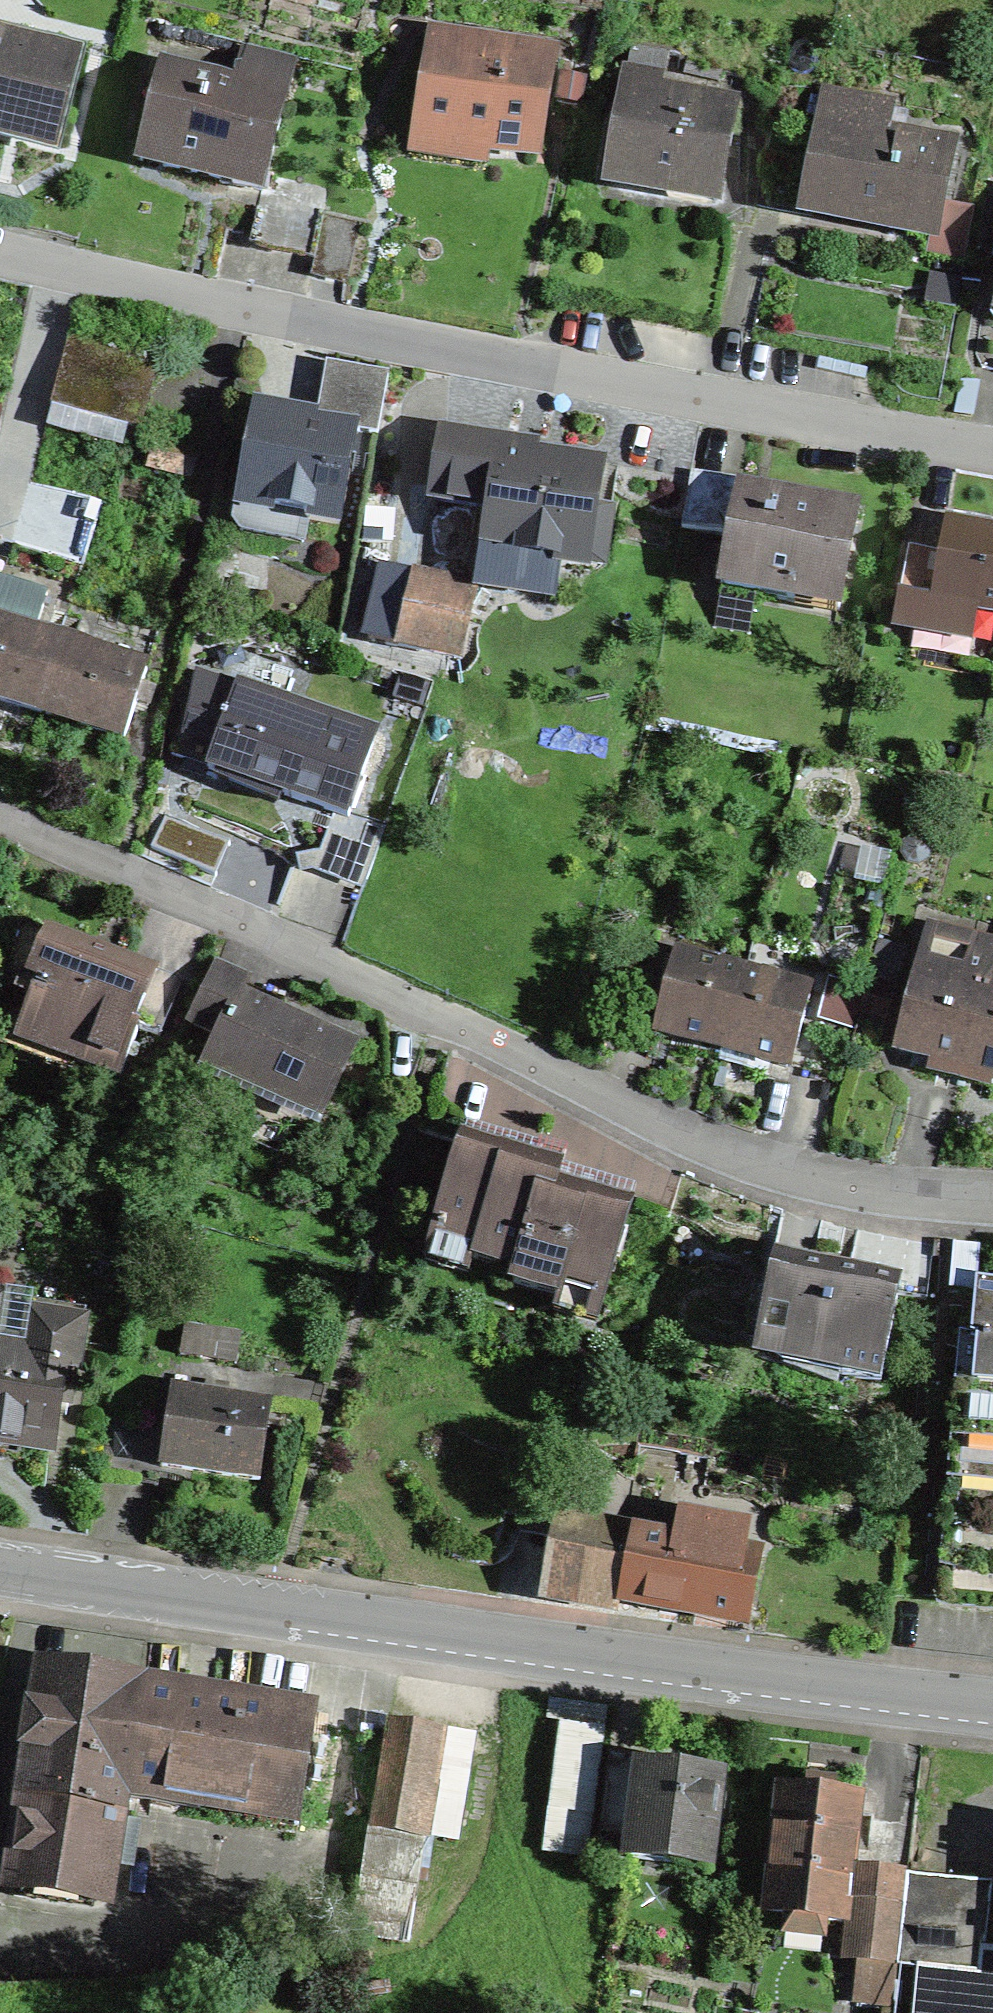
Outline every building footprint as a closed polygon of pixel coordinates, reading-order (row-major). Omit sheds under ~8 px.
[(61,142),(84,52),(0,31),(0,127),(61,142)] [(436,39),(422,123),(489,134),(487,146),(537,154),(553,58),(436,39)] [(161,70),(139,162),(263,192),(267,175),(285,100),(161,70)] [(626,89),(613,170),(676,180),(674,193),(718,200),(726,149),(723,149),(730,106),(660,95),(663,79),(630,74),(628,89),(626,89)] [(829,92),(823,125),(888,137),(894,103),(829,92)] [(485,161),(487,146),(489,134),(422,123),(417,149),(485,161)] [(934,237),(950,149),(888,137),(823,125),(807,213),(934,237)] [(611,182),(674,193),(676,180),(613,170),(611,182)] [(329,188),(267,175),(263,192),(253,235),(317,249),(324,214),(329,188)] [(317,249),(312,270),(348,277),(360,221),(324,214),(317,249)] [(69,336),(53,400),(137,421),(153,357),(69,336)] [(328,364),(316,424),(355,432),(380,436),(392,376),(328,364)] [(261,415),(246,504),(340,520),(355,432),(316,424),(261,415)] [(522,556),(603,567),(611,514),(595,512),(601,468),(501,453),(502,445),(442,436),(433,501),(492,509),(487,543),(524,548),(522,556)] [(199,449),(158,438),(150,468),(190,479),(199,449)] [(683,530),(732,539),(740,492),(742,482),(693,473),(683,530)] [(744,541),(735,592),(842,611),(859,513),(740,492),(732,539),(744,541)] [(946,523),(940,557),(932,604),(992,615),(992,531),(946,523)] [(900,599),(932,604),(940,557),(908,551),(900,599)] [(477,592),(414,578),(399,644),(461,659),(477,592)] [(60,642),(34,634),(46,594),(0,580),(0,700),(10,704),(38,713),(60,642)] [(147,669),(60,642),(38,713),(124,740),(147,669)] [(349,812),(374,739),(237,692),(225,727),(216,723),(221,708),(192,700),(173,756),(335,811),(348,816),(349,812)] [(0,700),(0,735),(10,704),(0,700)] [(386,826),(349,812),(348,816),(335,811),(316,861),(367,879),(386,826)] [(167,815),(152,848),(216,876),(230,843),(167,815)] [(894,1049),(963,1067),(992,953),(992,945),(926,928),(894,1049)] [(181,982),(46,933),(26,986),(38,990),(21,1034),(78,1055),(75,1063),(122,1080),(141,1029),(161,1036),(181,982)] [(963,1067),(992,1075),(992,953),(963,1067)] [(658,1032),(723,1049),(743,971),(675,954),(667,986),(655,1031),(658,1032)] [(189,1024),(219,1037),(236,998),(239,1000),(248,980),(214,965),(189,1024)] [(812,988),(743,971),(723,1049),(793,1066),(812,988)] [(667,986),(632,977),(617,1034),(655,1044),(658,1032),(655,1031),(667,986)] [(208,1063),(325,1114),(354,1050),(239,1000),(236,998),(219,1037),(208,1063)] [(540,1157),(464,1135),(456,1164),(450,1163),(441,1194),(447,1196),(435,1237),(475,1249),(472,1259),(515,1271),(511,1282),(562,1297),(565,1287),(602,1298),(614,1257),(605,1255),(613,1226),(624,1230),(632,1203),(535,1174),(540,1157)] [(773,1254),(757,1342),(843,1357),(840,1373),(882,1381),(901,1278),(773,1254)] [(979,1278),(964,1435),(992,1437),(992,1279),(979,1278)] [(51,1450),(58,1399),(70,1401),(74,1371),(78,1372),(85,1322),(28,1314),(24,1346),(0,1343),(0,1443),(51,1450)] [(271,1400),(172,1385),(166,1425),(160,1464),(259,1479),(271,1400)] [(157,1485),(160,1464),(166,1425),(109,1416),(100,1477),(157,1485)] [(964,1435),(958,1499),(992,1502),(992,1437),(964,1435)] [(638,1445),(629,1497),(703,1510),(712,1457),(638,1445)] [(557,1520),(561,1520),(567,1486),(516,1477),(499,1577),(546,1585),(557,1520)] [(958,1499),(953,1556),(992,1559),(992,1502),(958,1499)] [(726,1500),(719,1538),(770,1547),(776,1509),(726,1500)] [(623,1598),(634,1533),(561,1520),(557,1520),(546,1585),(623,1598)] [(623,1598),(744,1618),(755,1554),(634,1533),(623,1598)] [(127,1783),(142,1690),(41,1674),(21,1799),(25,1800),(12,1883),(109,1898),(127,1783)] [(179,1809),(300,1826),(316,1716),(142,1690),(127,1783),(182,1790),(179,1809)] [(372,1823),(423,1832),(435,1763),(448,1765),(453,1739),(388,1728),(372,1823)] [(644,1768),(647,1769),(649,1758),(610,1754),(603,1814),(638,1818),(644,1768)] [(708,1865),(719,1777),(647,1769),(644,1768),(638,1818),(634,1857),(708,1865)] [(860,1794),(781,1786),(772,1882),(851,1890),(853,1868),(860,1794)] [(423,1832),(372,1823),(360,1893),(411,1901),(423,1832)] [(909,1875),(853,1868),(851,1890),(850,1899),(869,1901),(906,1905),(909,1875)] [(984,1974),(992,1883),(909,1875),(906,1905),(899,1966),(984,1974)] [(858,2004),(895,2008),(899,1966),(906,1905),(869,1901),(858,2004)]
